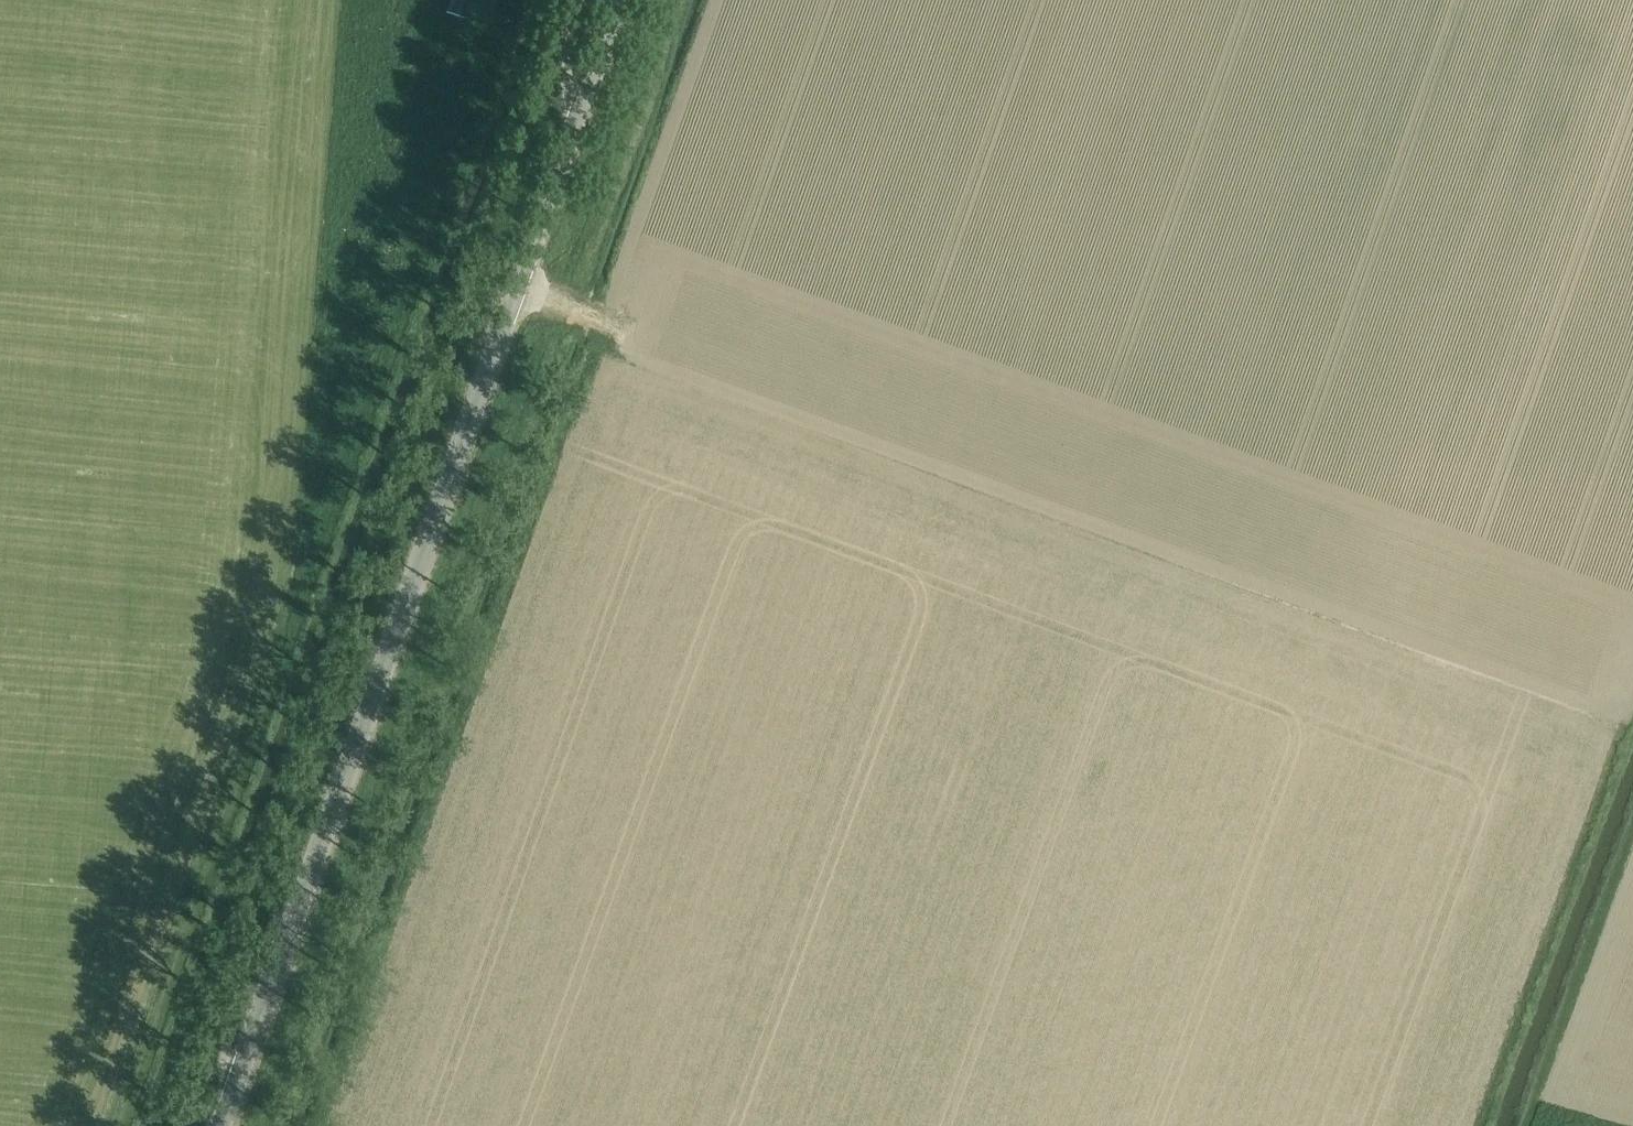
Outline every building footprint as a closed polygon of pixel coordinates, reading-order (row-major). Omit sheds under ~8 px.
[(445,14),(470,23),(478,0),(450,0),(445,14)]
